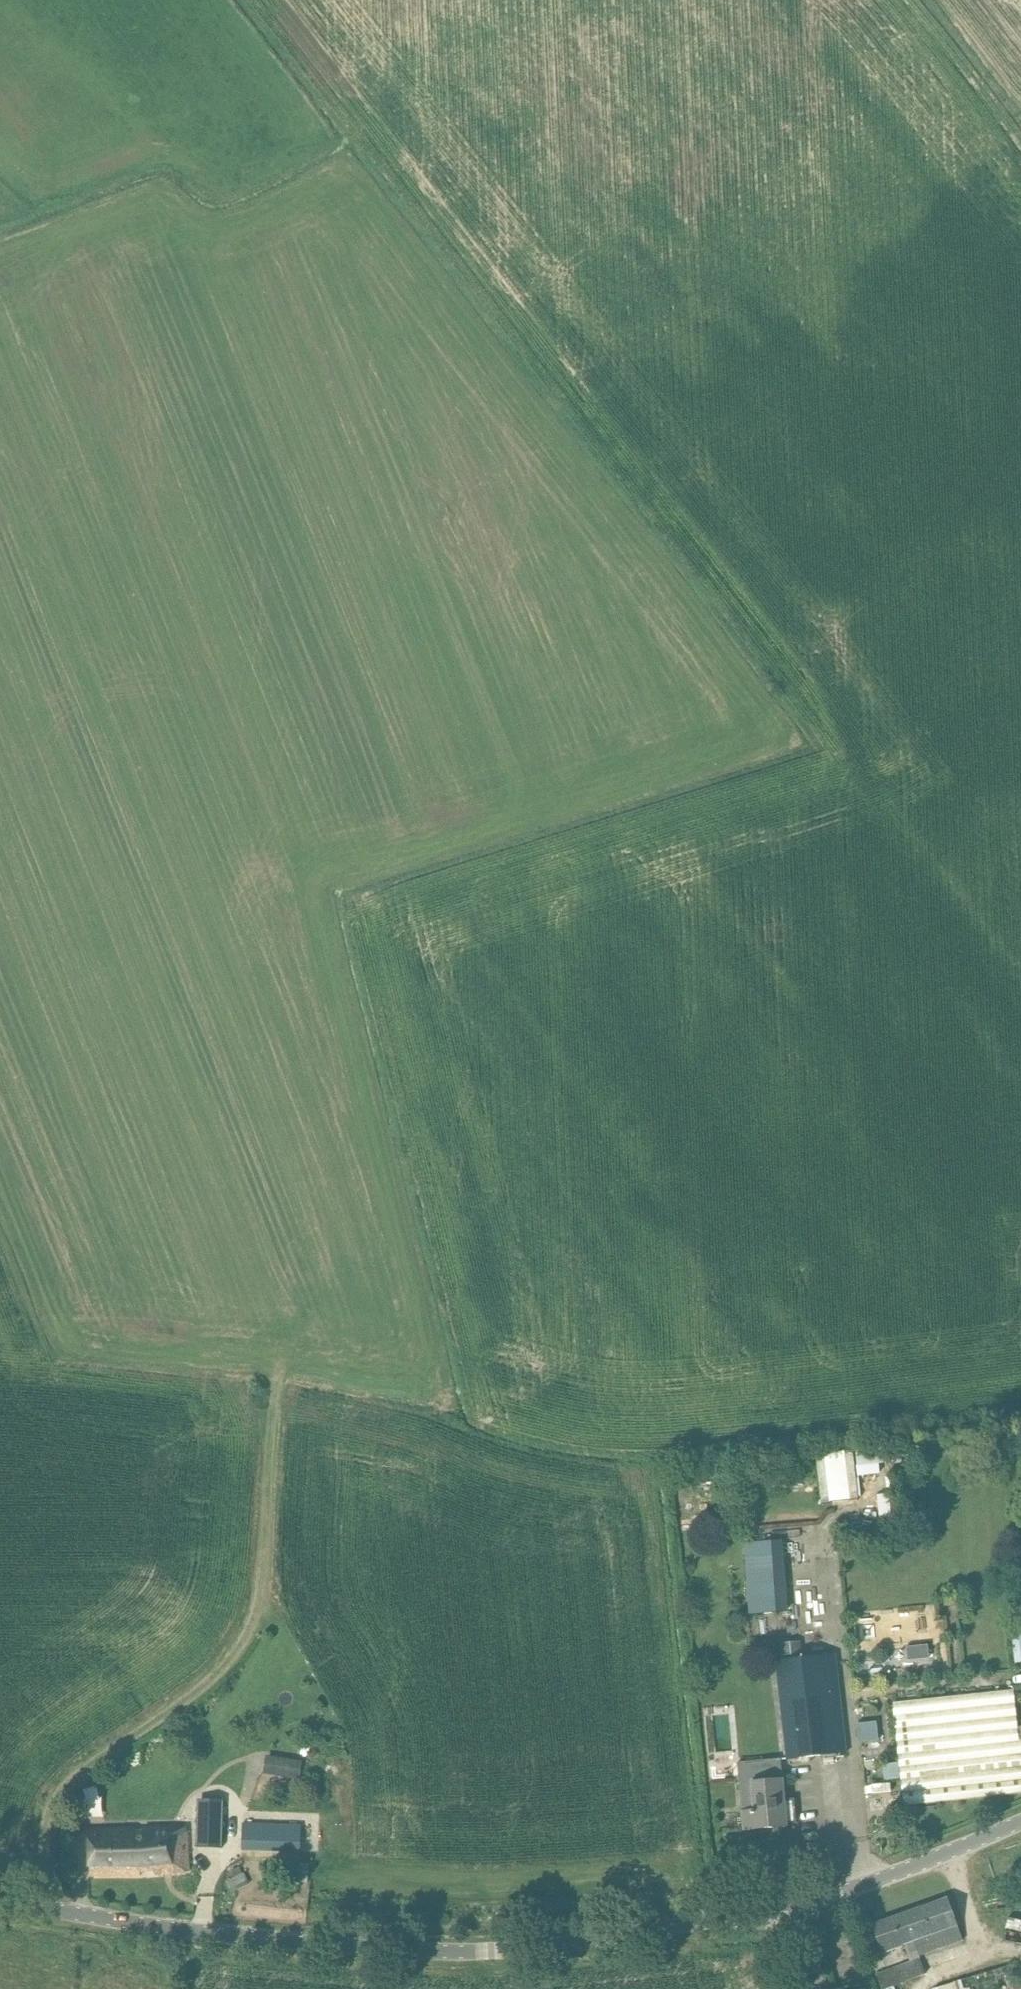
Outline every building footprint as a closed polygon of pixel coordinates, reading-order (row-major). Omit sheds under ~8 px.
[(783,1541),(745,1543),(749,1615),(788,1612),(783,1541)] [(1020,1662),(1020,1629),(1012,1630),(1014,1662),(1020,1662)] [(782,1661),(776,1661),(785,1739),(787,1759),(839,1753),(828,1655),(802,1658),(800,1641),(780,1644),(782,1661)] [(906,1645),(907,1657),(928,1656),(927,1643),(906,1645)] [(1020,1793),(1020,1741),(1019,1741),(1013,1689),(893,1703),(905,1806),(1020,1793)] [(875,1723),(858,1723),(859,1739),(876,1739),(875,1723)] [(291,1762),(289,1778),(300,1780),(303,1764),(291,1762)] [(740,1783),(744,1830),(787,1826),(783,1780),(740,1783)] [(98,1786),(79,1788),(83,1818),(101,1816),(98,1786)] [(197,1809),(196,1848),(222,1848),(224,1810),(197,1809)] [(301,1826),(243,1824),(243,1849),(301,1851),(301,1826)] [(156,1874),(189,1872),(186,1829),(90,1831),(90,1856),(90,1876),(140,1876),(142,1871),(142,1870),(154,1869),(154,1870),(156,1874)] [(233,1880),(239,1891),(251,1885),(245,1874),(233,1880)] [(882,1953),(905,1945),(908,1953),(917,1950),(919,1955),(963,1940),(955,1917),(948,1898),(872,1924),(882,1953)] [(882,1988),(886,1988),(926,1974),(920,1959),(877,1975),(882,1988)] [(1016,1963),(934,1988),(1020,1988),(1020,1978),(1016,1963)]
